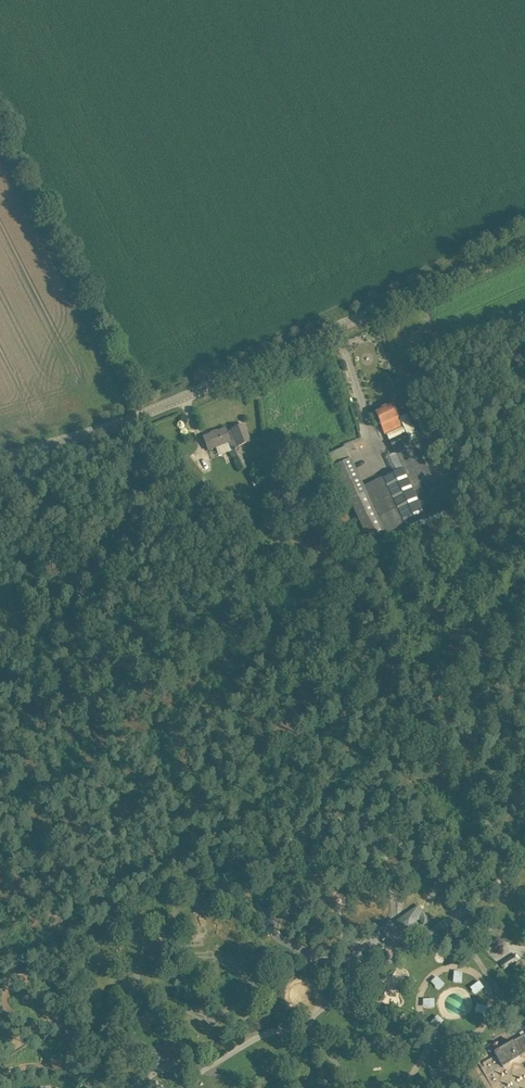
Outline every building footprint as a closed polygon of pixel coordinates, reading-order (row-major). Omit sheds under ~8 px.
[(393,403),(375,412),(386,435),(387,435),(404,427),(393,403)] [(251,443),(248,436),(244,425),(232,430),(232,431),(227,433),(225,429),(203,437),(209,451),(228,444),(231,451),(230,451),(239,471),(241,470),(246,468),(248,467),(239,447),(251,443)] [(334,467),(333,468),(368,543),(385,535),(385,536),(393,532),(398,530),(405,526),(406,527),(426,518),(426,520),(447,510),(446,508),(410,430),(406,432),(404,427),(387,435),(395,453),(402,468),(397,471),(396,471),(363,486),(351,459),(350,460),(334,467)] [(400,918),(407,927),(419,918),(423,924),(428,920),(417,906),(400,918)] [(500,964),(504,970),(520,959),(516,954),(500,964)] [(342,967),(345,980),(356,978),(353,964),(342,967)] [(453,982),(461,982),(462,971),(453,971),(453,982)] [(438,989),(443,984),(436,976),(430,982),(438,989)] [(479,980),(469,987),(474,994),(483,987),(479,980)] [(476,1005),(475,1012),(486,1014),(487,1006),(476,1005)] [(520,1056),(512,1041),(501,1048),(498,1042),(493,1045),(496,1051),(494,1052),(503,1066),(520,1056)]
